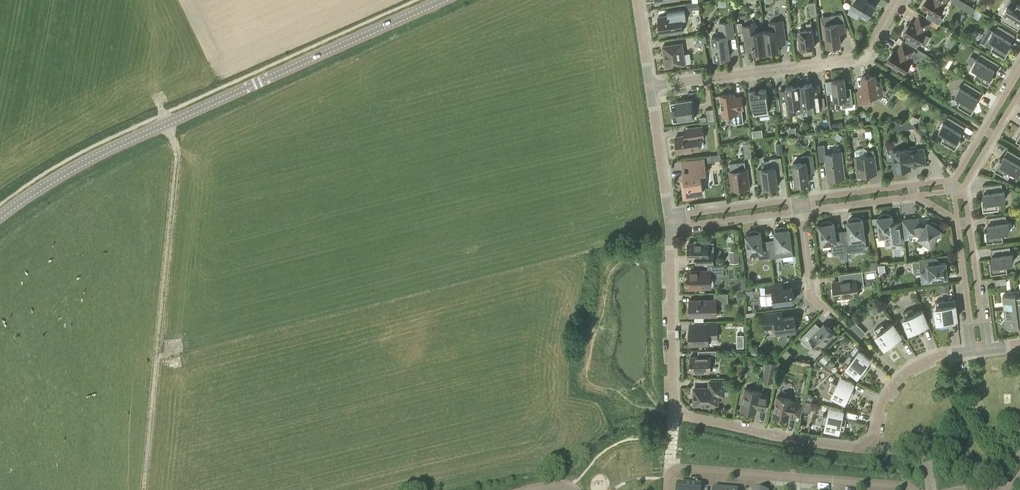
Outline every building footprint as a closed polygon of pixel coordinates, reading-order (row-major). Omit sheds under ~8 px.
[(875,5),(866,0),(854,0),(851,6),(861,12),(860,14),(867,18),(875,5)] [(938,15),(945,5),(943,4),(946,0),(925,0),(922,7),(929,11),(927,16),(934,20),(939,24),(940,23),(943,18),(938,15)] [(1007,6),(1003,13),(1005,14),(1001,20),(1018,30),(1019,26),(1019,5),(1012,0),(1011,0),(1007,6)] [(809,5),(811,19),(818,18),(816,4),(809,5)] [(671,15),(658,17),(661,34),(683,31),(681,18),(686,17),(685,14),(684,7),(670,9),(671,15)] [(975,8),(972,15),(976,17),(980,11),(975,8)] [(842,14),(831,15),(821,16),(823,39),(826,38),(827,46),(828,46),(828,47),(830,48),(834,47),(836,46),(836,45),(841,44),(839,28),(845,27),(844,18),(842,14)] [(914,24),(910,22),(908,25),(906,24),(904,29),(905,30),(903,33),(908,36),(906,40),(917,46),(919,43),(926,32),(925,31),(930,23),(919,16),(914,24)] [(727,36),(734,35),(732,21),(719,23),(720,35),(712,36),(715,58),(730,56),(727,36)] [(764,30),(767,51),(771,51),(772,53),(780,52),(778,38),(785,37),(783,21),(769,22),(770,30),(764,30)] [(801,49),(814,47),(811,23),(806,23),(807,29),(799,30),(801,49)] [(767,51),(764,30),(757,31),(756,24),(743,26),(745,42),(752,41),(754,55),(761,54),(762,52),(767,51)] [(995,31),(993,30),(989,27),(979,43),(985,47),(987,45),(1005,55),(1011,46),(1009,45),(1015,35),(998,25),(995,31)] [(694,46),(704,44),(703,34),(693,36),(694,46)] [(666,67),(685,64),(682,43),(662,46),(666,67)] [(926,57),(913,50),(902,43),(897,52),(893,50),(887,61),(905,72),(912,61),(926,57)] [(981,87),(984,81),(988,84),(994,74),(992,73),(998,63),(981,53),(978,59),(976,58),(972,65),(978,69),(974,75),(980,79),(977,84),(981,87)] [(877,90),(881,84),(875,79),(875,75),(871,76),(868,73),(865,76),(861,77),(863,91),(857,91),(859,104),(872,102),(871,96),(877,95),(877,90)] [(842,107),(853,106),(851,92),(846,92),(844,79),(832,80),(834,100),(841,99),(842,107)] [(975,101),(981,91),(965,81),(961,87),(959,86),(955,93),(961,97),(957,103),(971,112),(977,102),(975,101)] [(812,83),(799,85),(801,105),(808,104),(809,111),(822,109),(820,95),(813,95),(812,83)] [(801,105),(799,85),(786,86),(788,99),(781,99),(783,114),(796,113),(795,105),(801,105)] [(760,116),(769,115),(766,89),(748,91),(751,109),(753,108),(754,112),(759,111),(760,116)] [(733,124),(744,122),(742,109),(743,108),(742,96),(735,97),(734,93),(720,95),(723,115),(732,114),(733,124)] [(914,108),(919,102),(913,97),(908,104),(914,108)] [(673,121),(694,118),(692,99),(670,102),(673,121)] [(712,107),(706,108),(707,120),(714,119),(712,107)] [(959,136),(965,126),(948,116),(945,122),(943,121),(939,128),(945,132),(941,139),(955,147),(961,137),(959,136)] [(698,138),(704,137),(702,126),(689,128),(690,134),(675,137),(678,152),(700,149),(698,138)] [(796,126),(788,127),(789,134),(797,133),(796,126)] [(745,158),(752,157),(750,142),(743,143),(745,158)] [(828,179),(844,177),(841,152),(825,154),(824,144),(818,145),(820,161),(826,160),(828,179)] [(873,149),(867,150),(865,148),(856,149),(854,151),(855,157),(858,176),(877,173),(873,149)] [(910,165),(925,163),(923,148),(908,150),(908,149),(892,151),(895,171),(910,169),(910,165)] [(1008,149),(1002,159),(1000,158),(994,167),(1008,176),(1012,169),(1018,173),(1019,170),(1019,156),(1008,149)] [(807,171),(815,170),(813,155),(801,156),(801,162),(793,163),(795,184),(809,182),(807,171)] [(761,161),(762,169),(757,169),(759,182),(764,181),(764,188),(778,186),(776,172),(783,171),(781,157),(769,158),(770,160),(761,161)] [(700,173),(706,172),(704,159),(689,161),(691,171),(684,172),(685,179),(683,180),(683,183),(682,183),(684,198),(695,196),(695,193),(703,192),(700,173)] [(730,163),(731,171),(729,171),(732,189),(737,189),(737,191),(744,190),(744,188),(749,187),(747,169),(746,169),(745,161),(730,163)] [(994,214),(993,207),(999,207),(998,199),(1006,198),(1005,190),(1003,190),(1002,183),(982,186),(984,197),(982,198),(983,209),(986,208),(987,215),(994,214)] [(903,245),(902,240),(900,226),(894,227),(892,216),(890,216),(890,215),(888,214),(885,213),(883,214),(881,214),(879,216),(879,217),(877,217),(880,236),(884,236),(885,247),(903,245)] [(1003,231),(1010,230),(1009,221),(1007,222),(1006,215),(986,217),(988,229),(986,229),(987,240),(1003,238),(1003,231)] [(842,234),(844,248),(858,246),(857,239),(865,238),(862,219),(861,220),(860,218),(858,217),(856,217),(854,217),(851,218),(849,220),(850,221),(848,221),(849,233),(842,234)] [(923,225),(919,224),(918,217),(903,219),(905,236),(914,235),(931,245),(941,229),(939,228),(940,227),(938,225),(937,223),(935,222),(932,222),(930,222),(929,223),(928,222),(926,225),(923,225)] [(844,248),(842,234),(836,234),(834,223),(832,223),(832,222),(830,221),(827,221),(825,221),(823,222),(821,223),(821,225),(819,225),(822,244),(831,242),(832,252),(834,253),(845,252),(844,248)] [(769,243),(771,257),(793,255),(789,229),(787,229),(787,228),(785,227),(783,227),(780,227),(778,228),(775,229),(776,231),(774,231),(776,242),(769,243)] [(771,257),(769,243),(762,244),(761,232),(759,233),(759,231),(757,231),(754,230),(752,231),(750,231),(748,233),(748,234),(746,234),(748,253),(758,252),(759,259),(771,257)] [(694,240),(694,243),(688,243),(688,257),(701,257),(701,263),(713,263),(713,254),(708,254),(708,243),(701,243),(701,240),(694,240)] [(1007,262),(1014,261),(1013,253),(1011,253),(1010,246),(990,249),(992,260),(990,261),(991,272),(1008,270),(1007,262)] [(931,281),(931,279),(948,277),(948,275),(949,275),(950,273),(950,270),(950,268),(949,266),(947,264),(946,264),(946,262),(934,264),(934,257),(919,259),(921,271),(922,282),(931,281)] [(713,276),(724,276),(724,264),(707,265),(708,271),(689,271),(689,287),(711,287),(711,278),(713,276)] [(859,287),(864,286),(862,271),(848,273),(849,280),(833,282),(835,298),(858,295),(858,289),(859,287)] [(993,277),(995,284),(1006,283),(1005,276),(993,277)] [(735,277),(736,291),(743,290),(743,277),(735,277)] [(774,303),(794,301),(792,287),(780,289),(779,283),(765,285),(767,295),(773,294),(774,303)] [(883,300),(889,295),(886,291),(879,295),(883,300)] [(717,304),(728,304),(728,292),(714,293),(714,299),(689,300),(690,316),(717,315),(717,304)] [(1006,317),(1001,323),(1007,327),(1007,328),(1008,328),(1011,330),(1013,327),(1019,327),(1019,324),(1019,295),(1016,296),(1015,294),(1003,295),(1006,317)] [(948,319),(957,318),(956,304),(946,305),(945,300),(935,302),(939,325),(948,324),(948,319)] [(882,308),(878,302),(870,308),(874,313),(882,308)] [(919,327),(928,323),(923,310),(914,313),(912,309),(903,313),(912,335),(921,331),(919,327)] [(788,338),(787,332),(796,331),(794,316),(780,318),(779,312),(764,314),(766,326),(771,325),(771,327),(776,327),(777,333),(779,333),(780,339),(781,341),(783,342),(785,342),(787,340),(788,338)] [(893,340),(901,334),(893,322),(885,328),(883,324),(874,329),(888,349),(896,343),(893,340)] [(709,337),(718,337),(717,324),(690,324),(690,332),(688,332),(688,339),(690,339),(690,344),(709,343),(709,337)] [(819,348),(833,333),(824,324),(815,333),(810,328),(800,338),(809,347),(813,342),(819,348)] [(866,332),(862,328),(857,333),(858,334),(861,337),(866,332)] [(853,356),(850,354),(843,361),(862,376),(868,368),(864,366),(870,358),(859,349),(853,356)] [(711,362),(716,362),(716,350),(703,350),(703,356),(690,356),(691,369),(692,369),(692,372),(710,371),(710,369),(711,369),(711,362)] [(824,364),(830,358),(825,353),(820,359),(824,364)] [(775,376),(777,362),(766,360),(764,374),(775,376)] [(742,373),(742,363),(734,364),(735,373),(742,373)] [(850,390),(854,381),(841,375),(837,384),(833,382),(828,390),(849,401),(854,392),(850,390)] [(719,404),(719,395),(724,395),(723,381),(710,381),(710,388),(694,388),(694,404),(702,404),(702,406),(710,407),(711,404),(719,404)] [(766,410),(769,396),(759,394),(760,392),(746,389),(741,410),(755,413),(756,408),(766,410)] [(801,416),(804,403),(791,401),(791,399),(778,396),(773,416),(776,417),(778,419),(782,420),(784,419),(787,419),(788,413),(801,416)] [(805,400),(803,410),(810,412),(812,402),(805,400)] [(844,429),(846,419),(842,418),(844,409),(830,406),(828,415),(823,414),(821,424),(844,429)]
